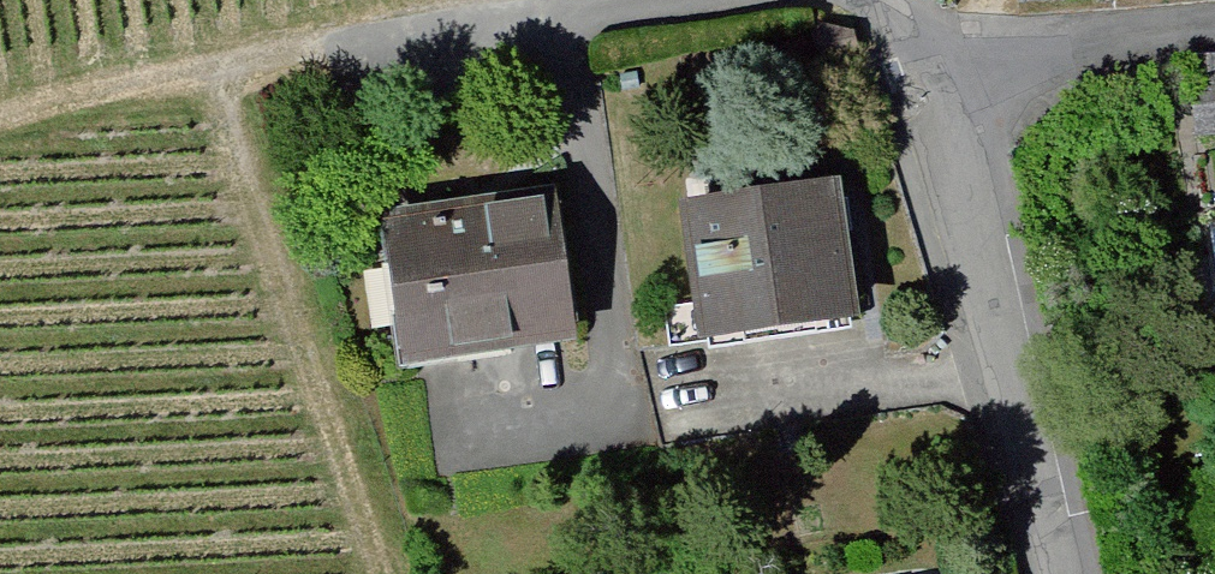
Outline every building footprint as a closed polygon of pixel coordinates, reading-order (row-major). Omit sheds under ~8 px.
[(847,35),(808,21),(815,64),(856,57),(847,35)] [(1199,135),(1214,133),(1214,71),(1190,75),(1199,135)] [(679,199),(697,346),(867,326),(849,178),(679,199)] [(381,210),(408,372),(588,342),(562,181),(381,210)] [(1199,233),(1208,308),(1214,307),(1214,231),(1199,233)]
